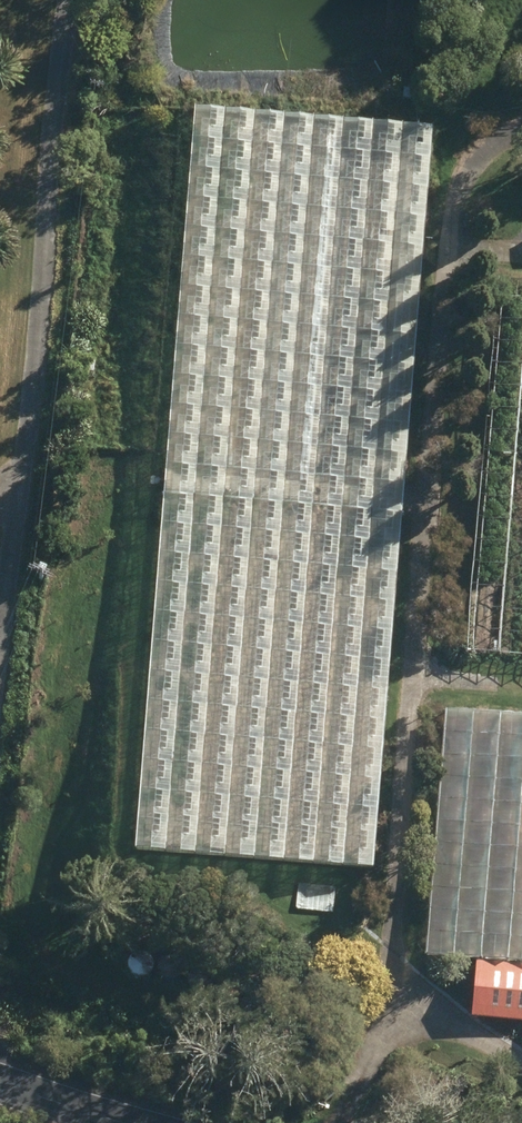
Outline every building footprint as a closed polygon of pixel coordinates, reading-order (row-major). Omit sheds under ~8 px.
[(403,101),(418,103),(420,92),(405,90),(403,101)] [(136,853),(372,872),(431,130),(194,111),(136,853)] [(472,659),(521,663),(521,280),(500,279),(472,659)] [(478,959),(521,962),(521,716),(445,710),(426,955),(478,959)] [(297,910),(334,913),(336,892),(300,888),(297,910)] [(478,959),(473,1017),(521,1020),(521,962),(478,959)]
